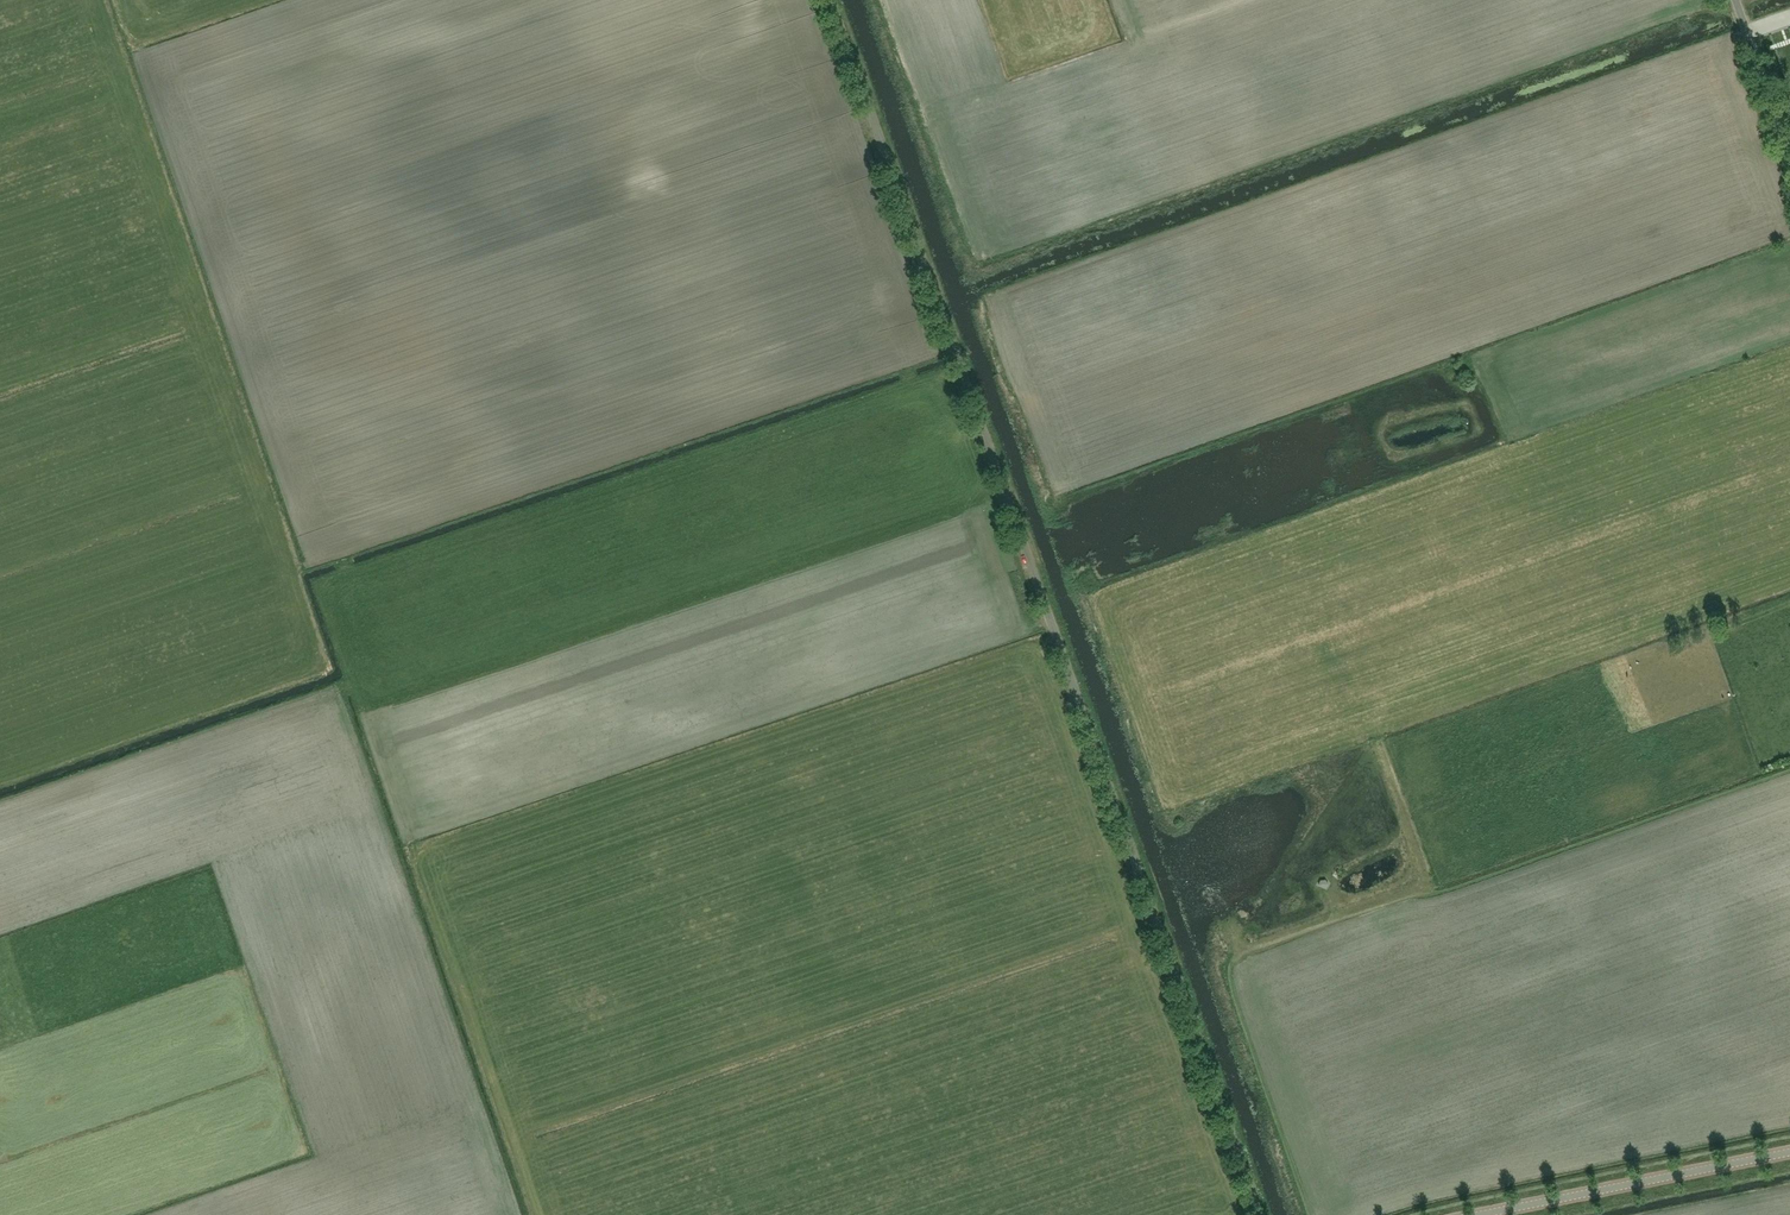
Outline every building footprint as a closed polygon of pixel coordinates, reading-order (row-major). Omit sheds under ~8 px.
[(1676,659),(1678,668),(1696,662),(1694,654),(1676,659)] [(1615,678),(1621,690),(1632,685),(1626,673),(1615,678)]
